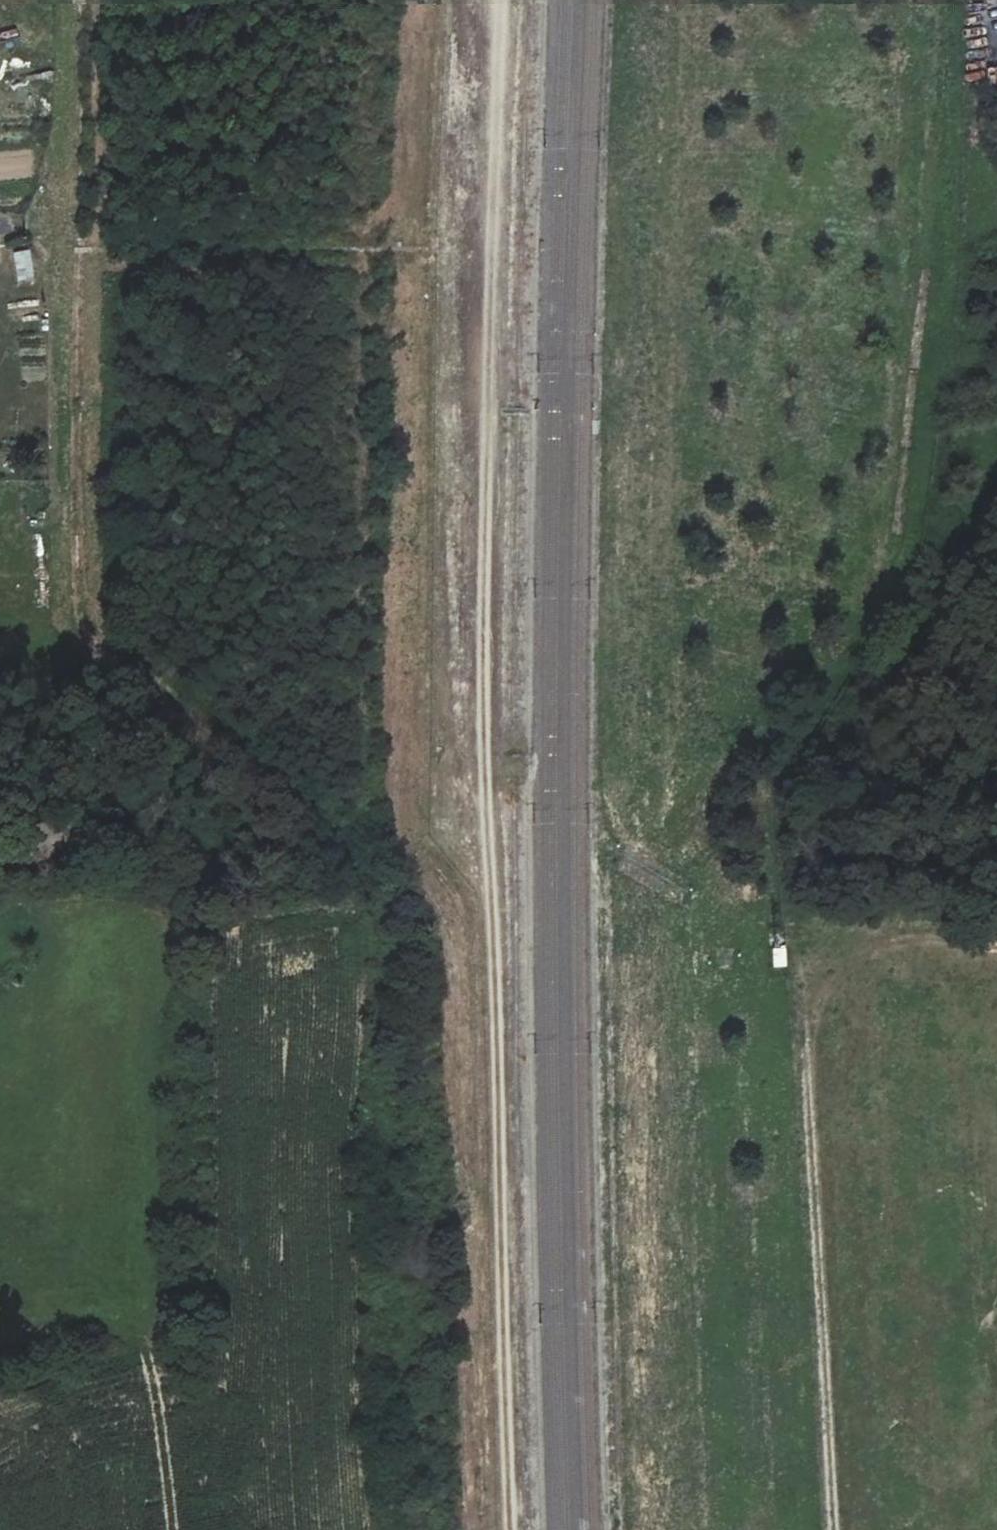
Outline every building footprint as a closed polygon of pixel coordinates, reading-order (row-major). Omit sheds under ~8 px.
[(29,249),(12,253),(17,276),(34,272),(29,249)] [(786,947),(772,948),(772,968),(786,968),(786,947)]
